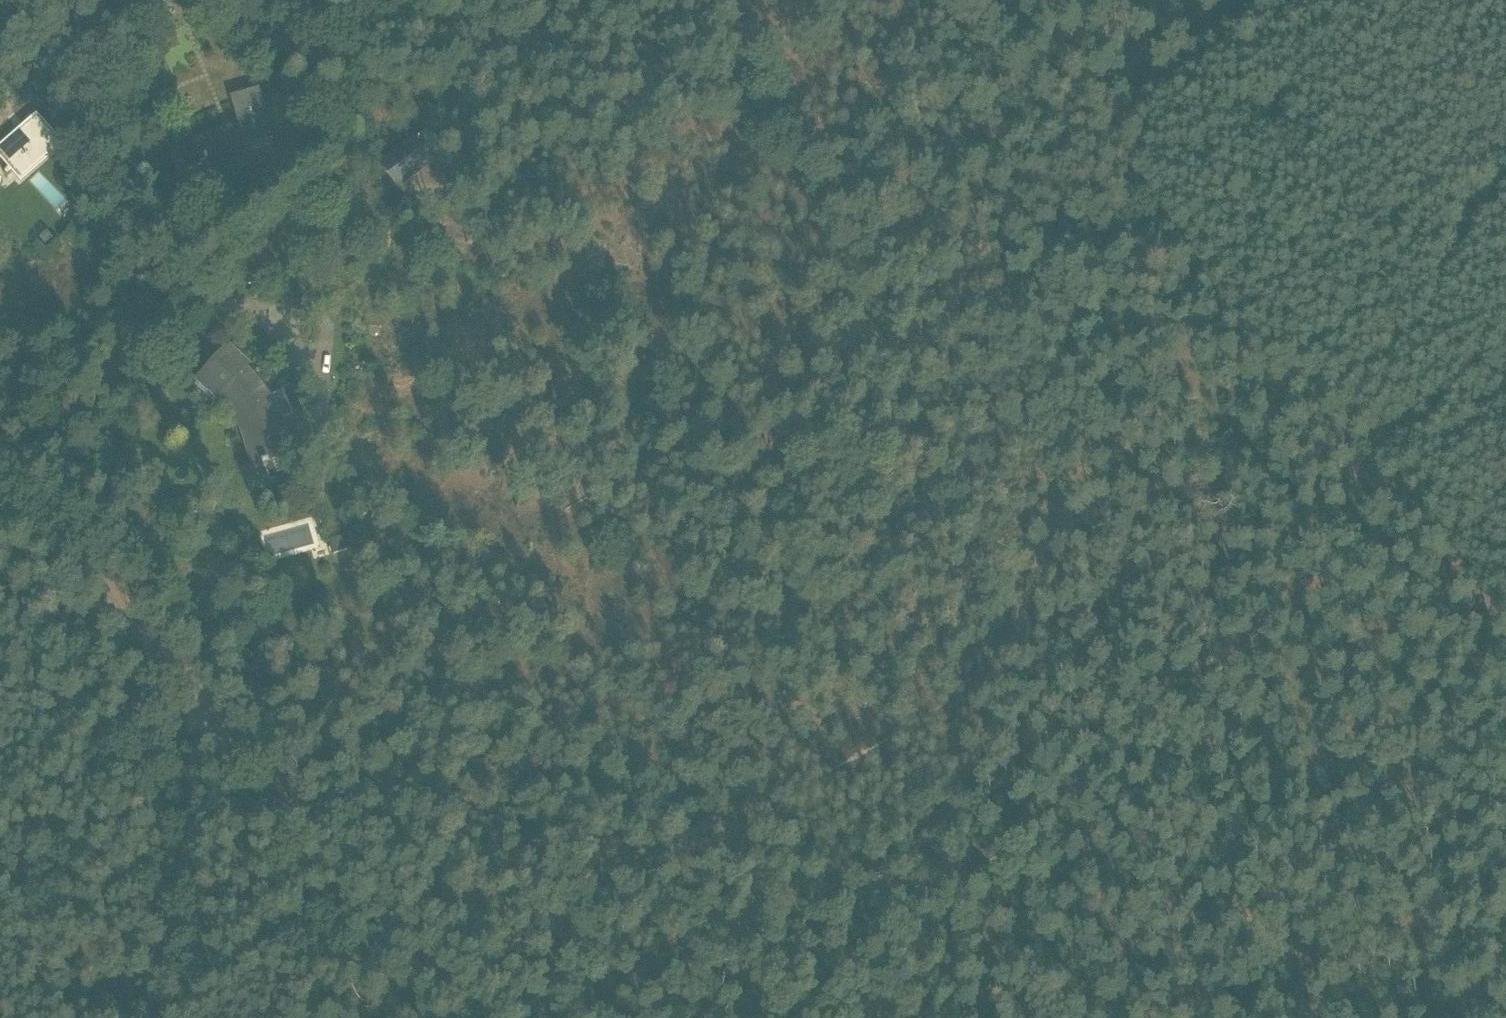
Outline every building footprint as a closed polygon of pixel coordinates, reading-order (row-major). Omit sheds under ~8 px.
[(165,0),(136,0),(156,14),(165,0)] [(190,136),(176,141),(165,146),(177,174),(201,164),(200,160),(205,158),(212,174),(243,161),(238,147),(272,138),(258,90),(230,97),(240,129),(231,132),(228,128),(192,143),(190,136)] [(0,149),(0,154),(10,166),(8,168),(3,172),(6,176),(11,172),(54,134),(38,116),(0,149)] [(417,134),(377,165),(397,191),(437,161),(417,134)] [(46,231),(38,238),(45,245),(53,238),(46,231)] [(405,319),(403,328),(410,334),(419,330),(419,321),(413,316),(405,319)] [(275,392),(263,399),(260,394),(256,389),(253,384),(249,379),(245,374),(249,370),(226,349),(196,381),(217,400),(223,393),(227,396),(229,398),(233,402),(236,406),(239,411),(242,415),(245,420),(247,425),(248,428),(250,433),(250,436),(245,437),(255,466),(287,456),(285,449),(283,442),(281,435),(278,429),(275,422),(288,416),(285,410),(282,404),(279,398),(275,392)] [(263,537),(272,557),(302,543),(292,523),(263,537)] [(345,536),(327,542),(331,555),(349,549),(345,536)]
